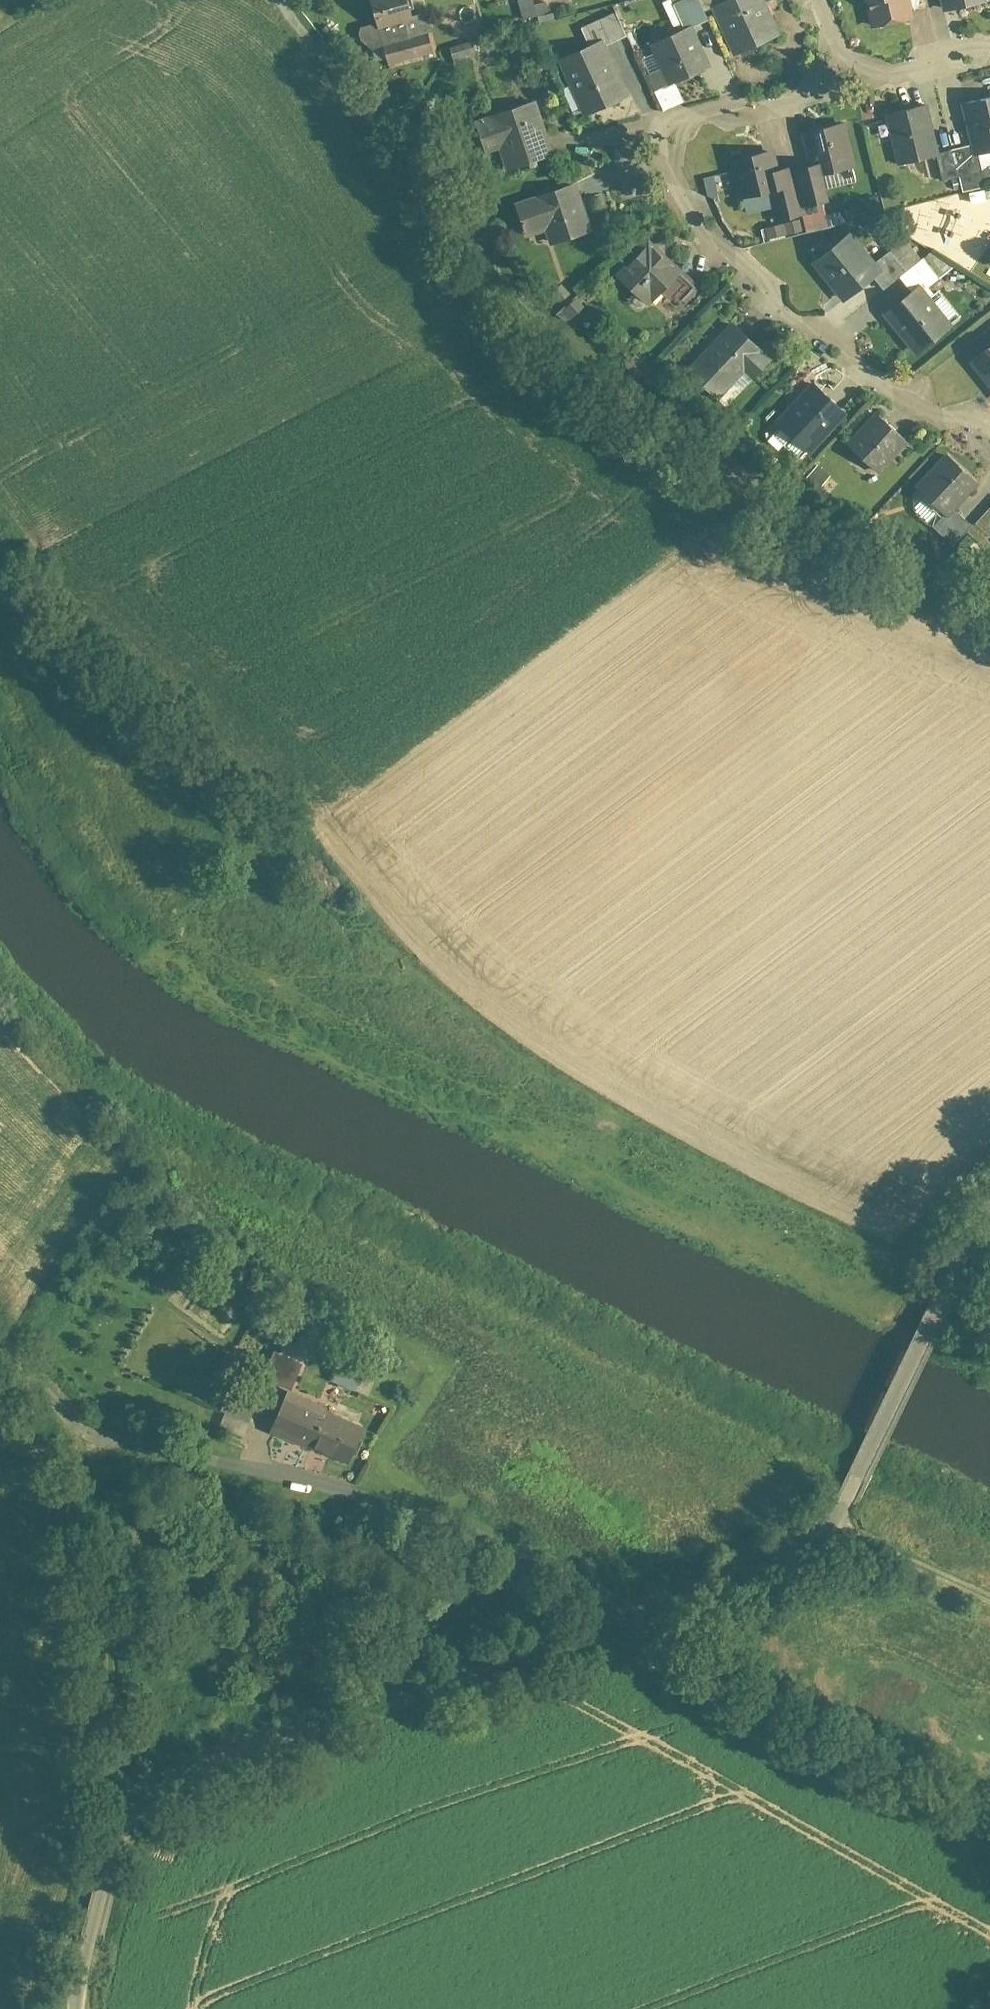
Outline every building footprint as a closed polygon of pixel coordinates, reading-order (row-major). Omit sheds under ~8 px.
[(372,9),(382,46),(423,35),(414,0),(404,0),(372,9)] [(700,1),(707,18),(728,9),(724,0),(703,0),(700,1)] [(714,17),(737,63),(778,43),(756,0),(748,0),(714,17)] [(861,38),(903,31),(897,0),(854,0),(861,38)] [(942,19),(982,11),(980,0),(938,0),(942,19)] [(694,3),(672,11),(683,38),(704,29),(694,3)] [(545,29),(537,7),(519,13),(527,35),(545,29)] [(616,18),(578,34),(586,54),(599,49),(624,38),(616,18)] [(688,36),(653,52),(673,94),(707,78),(688,36)] [(434,45),(393,57),(399,77),(440,65),(434,45)] [(586,54),(559,65),(584,124),(624,107),(599,49),(586,54)] [(958,105),(969,156),(989,151),(989,99),(958,105)] [(932,158),(918,108),(879,119),(892,168),(932,158)] [(537,109),(482,127),(490,151),(507,145),(517,173),(554,161),(537,109)] [(841,124),(803,134),(816,184),(853,175),(841,124)] [(961,148),(944,151),(949,179),(966,176),(961,148)] [(939,181),(949,179),(944,151),(934,153),(939,181)] [(767,158),(729,166),(737,202),(775,194),(767,158)] [(807,169),(788,174),(800,218),(819,213),(807,169)] [(590,238),(572,189),(522,208),(530,230),(545,224),(555,251),(590,238)] [(793,222),(788,194),(775,196),(780,224),(793,222)] [(876,274),(844,237),(811,266),(844,303),(876,274)] [(694,291),(650,248),(619,280),(637,298),(650,285),(675,309),(694,291)] [(872,278),(882,290),(904,273),(894,260),(872,278)] [(910,285),(882,309),(917,352),(946,328),(910,285)] [(769,354),(731,322),(691,369),(718,392),(740,366),(751,375),(769,354)] [(964,353),(989,390),(989,335),(964,353)] [(842,409),(812,380),(773,420),(803,449),(842,409)] [(906,434),(877,408),(848,439),(876,466),(906,434)] [(974,476),(946,450),(916,484),(943,510),(974,476)] [(934,523),(950,538),(969,517),(953,503),(934,523)] [(980,507),(971,518),(984,528),(989,521),(989,515),(980,507)] [(311,1351),(270,1336),(264,1350),(260,1364),(300,1379),(311,1351)] [(286,1392),(270,1439),(356,1468),(372,1421),(286,1392)]
